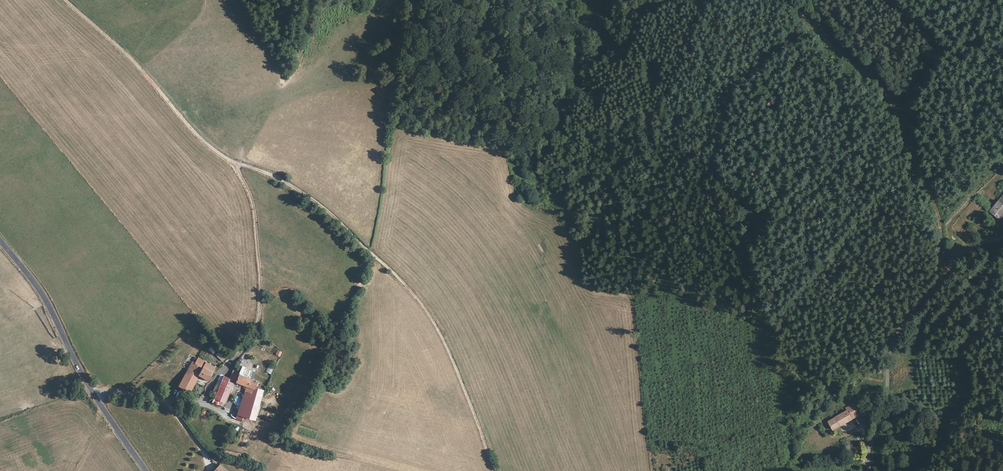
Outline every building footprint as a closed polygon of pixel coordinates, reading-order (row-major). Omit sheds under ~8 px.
[(986,213),(995,222),(1002,212),(1002,192),(986,213)] [(213,367),(196,357),(194,362),(210,372),(213,367)] [(210,372),(194,362),(190,361),(178,387),(189,392),(197,376),(206,380),(210,372)] [(254,380),(237,374),(235,380),(244,384),(243,391),(249,394),(252,388),(254,380)] [(228,386),(216,381),(214,385),(227,391),(228,386)] [(227,391),(214,385),(208,396),(207,398),(207,400),(208,401),(210,404),(221,407),(227,391)] [(238,414),(243,416),(253,420),(261,391),(252,388),(249,394),(243,391),(237,414),(238,414)] [(832,433),(850,422),(857,417),(852,406),(844,408),(845,411),(826,422),(832,433)]
